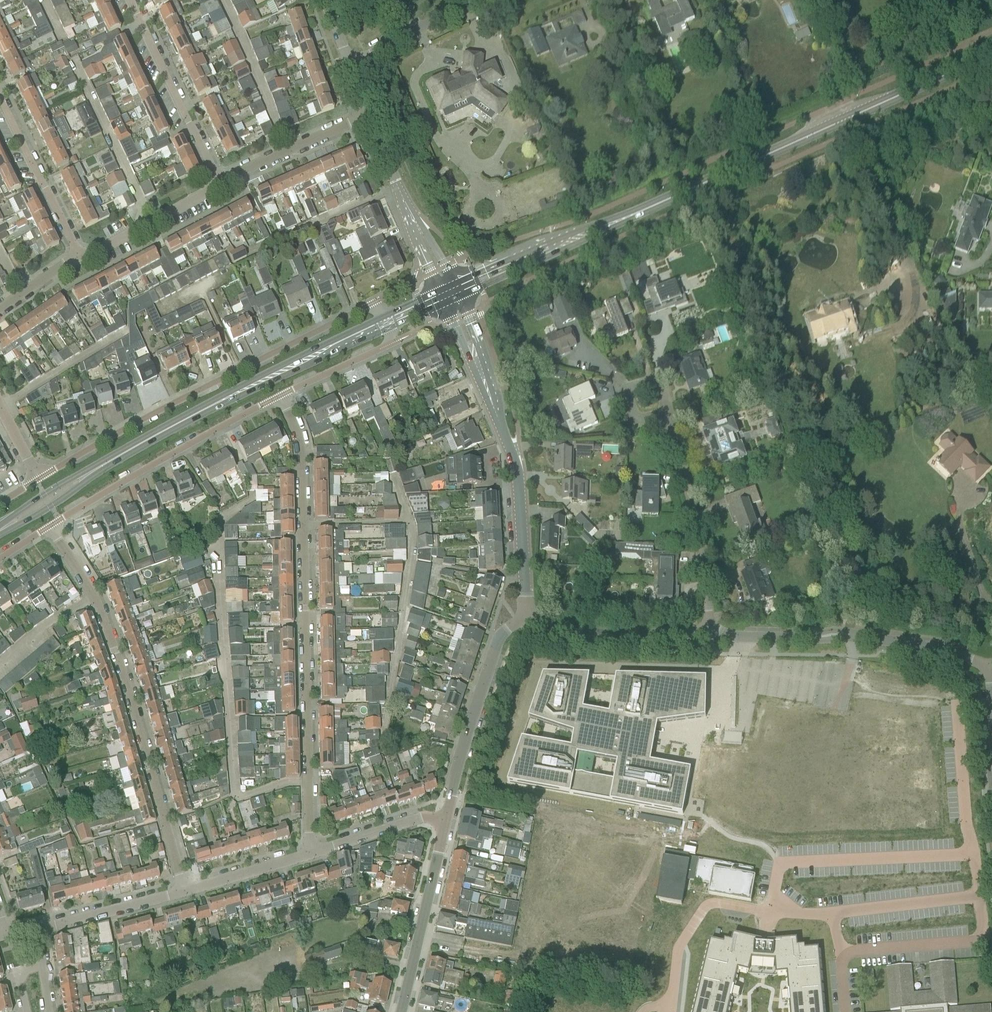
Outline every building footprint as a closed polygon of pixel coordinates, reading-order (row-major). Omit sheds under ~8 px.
[(25,9),(26,8),(37,3),(36,0),(21,0),(25,9)] [(54,9),(64,4),(63,0),(49,0),(54,9)] [(94,3),(99,13),(110,8),(107,0),(99,0),(94,3)] [(205,5),(203,5),(199,7),(204,17),(208,16),(220,10),(216,0),(214,0),(205,5)] [(273,1),(272,1),(278,14),(285,10),(284,8),(295,2),(294,0),(274,0),(273,1)] [(652,13),(649,14),(652,21),(655,20),(662,37),(671,33),(671,32),(671,31),(667,23),(682,17),(685,24),(695,20),(687,1),(688,0),(675,0),(677,5),(662,11),(657,0),(646,0),(652,13)] [(162,8),(164,11),(158,14),(163,24),(175,19),(182,15),(176,1),(171,3),(162,8)] [(244,2),(233,8),(234,10),(238,18),(249,12),(244,2)] [(37,3),(26,8),(32,19),(43,13),(40,7),(37,3)] [(69,14),(64,4),(54,9),(59,19),(69,14)] [(92,13),(87,16),(89,20),(94,18),(98,26),(103,24),(115,18),(110,8),(99,13),(93,16),(92,13)] [(249,12),(238,18),(237,18),(242,29),(260,21),(255,9),(249,12)] [(225,20),(220,10),(208,16),(213,26),(225,20)] [(299,11),(287,16),(291,27),(303,22),(299,11)] [(556,34),(546,39),(546,40),(545,41),(539,29),(527,34),(537,57),(549,52),(548,50),(551,49),(559,68),(587,56),(583,46),(584,45),(581,36),(579,37),(575,27),(586,23),(581,11),(551,24),(556,34)] [(48,23),(43,13),(32,19),(37,29),(48,23)] [(69,14),(59,19),(64,30),(74,25),(69,14)] [(115,18),(103,24),(98,26),(95,28),(98,33),(104,30),(106,35),(120,29),(115,18)] [(175,19),(163,24),(168,35),(186,26),(187,29),(192,26),(190,22),(185,24),(183,25),(181,26),(177,18),(175,19)] [(5,19),(0,21),(0,34),(10,29),(11,31),(16,29),(14,25),(9,27),(5,19)] [(225,20),(213,26),(208,29),(213,39),(225,33),(230,31),(230,30),(225,20)] [(303,22),(291,27),(285,29),(288,37),(289,40),(307,33),(303,22)] [(37,29),(39,33),(24,41),(25,44),(28,43),(29,45),(52,34),(52,33),(48,23),(37,29)] [(186,26),(168,35),(170,38),(169,39),(169,40),(170,44),(172,44),(173,44),(173,45),(191,37),(187,29),(186,26)] [(0,34),(0,47),(15,39),(11,31),(10,29),(0,34)] [(191,37),(173,45),(175,49),(174,49),(174,51),(175,54),(177,55),(178,54),(178,55),(196,47),(197,49),(202,47),(200,42),(202,41),(198,33),(191,37)] [(288,37),(283,39),(285,44),(290,42),(293,51),(299,49),(298,48),(311,44),(307,33),(289,40),(288,37)] [(28,43),(25,44),(23,45),(26,49),(30,47),(32,51),(55,40),(52,34),(29,45),(28,43)] [(105,35),(96,39),(99,45),(107,41),(105,36),(105,35)] [(125,38),(116,43),(108,46),(112,55),(113,57),(130,49),(125,38)] [(263,49),(263,48),(259,38),(250,41),(254,52),(263,49)] [(0,47),(0,54),(2,58),(14,53),(14,52),(20,49),(21,52),(26,49),(23,45),(19,47),(15,39),(0,47)] [(68,55),(77,50),(73,42),(70,44),(68,41),(62,44),(68,55)] [(230,44),(222,48),(227,57),(240,51),(235,41),(230,44)] [(60,42),(49,48),(52,54),(63,48),(60,42)] [(299,49),(293,51),(296,60),(297,62),(303,60),(302,59),(315,55),(311,44),(298,48),(299,49)] [(263,49),(253,53),(258,63),(264,61),(270,59),(274,57),(272,54),(270,46),(268,47),(263,49)] [(196,47),(178,55),(183,66),(195,60),(200,57),(201,57),(197,49),(196,47)] [(55,62),(67,56),(64,49),(51,55),(55,62)] [(112,55),(107,57),(109,62),(113,60),(117,68),(135,59),(130,49),(113,57),(112,55)] [(244,62),(240,51),(227,57),(231,68),(244,62)] [(14,53),(2,58),(7,69),(19,63),(14,53)] [(318,66),(315,55),(302,59),(303,60),(306,70),(318,66)] [(101,62),(100,60),(98,56),(81,64),(84,71),(95,65),(95,66),(98,64),(97,64),(101,62)] [(447,76),(428,84),(439,111),(441,110),(444,118),(454,114),(450,106),(473,97),(481,103),(476,110),(491,120),(496,113),(497,115),(508,101),(487,86),(500,80),(493,64),(486,67),(481,63),(481,58),(476,57),(470,56),(464,56),(463,72),(448,78),(447,76)] [(195,60),(183,66),(188,76),(200,70),(205,68),(201,57),(200,57),(195,60)] [(60,73),(69,68),(65,58),(53,64),(55,69),(58,68),(60,73)] [(26,59),(19,63),(7,69),(12,79),(24,73),(24,72),(30,68),(26,59)] [(135,59),(117,68),(121,76),(122,78),(140,70),(135,59)] [(264,61),(258,63),(261,71),(267,69),(265,64),(264,61)] [(237,81),(249,75),(250,75),(244,63),(232,69),(237,81)] [(95,66),(95,65),(84,71),(89,82),(100,76),(95,66)] [(306,70),(299,73),(302,81),(303,80),(304,83),(322,76),(321,73),(322,71),(321,67),(319,67),(318,66),(306,70)] [(200,70),(188,76),(190,80),(189,80),(188,82),(190,86),(192,86),(193,86),(205,81),(210,78),(206,70),(205,68),(200,70)] [(140,70),(122,78),(123,80),(127,88),(144,80),(140,70)] [(274,72),(263,76),(266,84),(267,84),(277,81),(274,72)] [(303,80),(302,81),(298,82),(300,87),(304,85),(307,94),(314,92),(326,87),(322,76),(304,83),(303,80)] [(29,80),(16,86),(21,97),(33,91),(38,89),(40,88),(37,81),(35,77),(29,80)] [(210,78),(205,81),(193,86),(198,97),(217,88),(212,77),(210,78)] [(244,96),(256,91),(249,78),(237,83),(244,96)] [(271,95),(284,90),(281,79),(277,81),(267,84),(271,95)] [(149,90),(144,80),(127,88),(131,96),(132,98),(138,96),(149,90)] [(99,102),(110,96),(105,86),(94,92),(99,102)] [(326,87),(314,92),(317,102),(330,98),(326,87)] [(154,101),(149,90),(138,96),(142,106),(154,101)] [(38,102),(33,91),(21,97),(26,107),(38,102)] [(254,104),(260,101),(256,91),(247,96),(250,101),(252,100),(254,104)] [(280,92),(271,95),(275,105),(286,101),(288,100),(286,93),(281,95),(280,92)] [(110,96),(99,102),(104,112),(115,107),(110,96)] [(317,102),(317,103),(312,105),(316,115),(334,109),(330,98),(317,102)] [(218,109),(213,99),(201,104),(206,115),(218,109)] [(142,106),(143,107),(139,109),(141,114),(140,115),(142,119),(147,117),(159,111),(154,101),(142,106)] [(260,101),(254,104),(249,107),(253,115),(264,110),(260,101)] [(286,101),(275,105),(278,116),(290,112),(286,101)] [(43,112),(38,102),(26,107),(31,118),(43,112)] [(86,103),(75,109),(80,119),(91,114),(86,103)] [(218,109),(206,115),(211,125),(223,120),(223,119),(228,116),(229,119),(234,116),(232,112),(227,114),(223,106),(218,109)] [(120,117),(115,107),(104,112),(109,122),(120,117)] [(164,121),(159,111),(147,117),(152,127),(164,121)] [(43,112),(31,118),(36,128),(48,122),(43,112)] [(268,120),(265,112),(255,117),(259,127),(269,123),(268,120)] [(290,112),(278,116),(283,129),(294,125),(290,112)] [(91,114),(80,119),(84,129),(85,129),(96,124),(91,114)] [(223,120),(211,125),(216,136),(228,130),(227,129),(233,127),(229,119),(228,116),(223,119),(223,120)] [(124,124),(120,117),(109,122),(114,132),(125,127),(132,124),(131,121),(124,124)] [(53,119),(48,122),(36,128),(41,138),(59,129),(55,121),(54,122),(53,119)] [(164,121),(152,127),(148,129),(156,146),(167,141),(168,140),(165,134),(169,132),(164,121)] [(269,123),(259,127),(264,138),(274,134),(269,123)] [(96,124),(85,129),(90,139),(101,134),(96,124)] [(125,127),(114,132),(119,143),(130,137),(125,127)] [(237,134),(233,127),(227,129),(228,130),(216,136),(221,146),(238,138),(240,140),(244,138),(242,133),(241,132),(237,134)] [(63,137),(59,129),(41,138),(46,148),(58,143),(58,142),(63,140),(62,137),(63,137)] [(130,138),(130,137),(119,143),(127,160),(134,156),(129,147),(133,145),(130,138)] [(156,146),(152,148),(155,154),(167,148),(171,157),(176,155),(176,154),(188,149),(183,138),(171,144),(172,145),(170,146),(167,141),(156,146)] [(243,148),(240,140),(238,138),(221,146),(226,157),(243,148)] [(58,143),(46,148),(51,159),(63,153),(63,152),(69,149),(65,142),(64,142),(63,140),(58,142),(58,143)] [(193,159),(188,149),(176,154),(176,155),(181,165),(193,159)] [(344,167),(347,173),(350,171),(357,168),(358,171),(365,168),(359,154),(353,156),(350,150),(339,155),(344,167)] [(63,153),(51,159),(56,169),(68,163),(63,153)] [(134,156),(127,160),(129,165),(145,158),(142,153),(137,155),(134,156)] [(114,162),(110,154),(99,160),(103,168),(114,162)] [(339,155),(329,159),(334,172),(336,177),(340,184),(347,181),(346,179),(344,174),(347,173),(344,167),(339,155)] [(5,158),(0,160),(0,173),(10,168),(5,158)] [(175,165),(170,168),(172,172),(173,172),(177,180),(185,177),(184,176),(198,170),(193,159),(181,165),(176,168),(175,165)] [(336,177),(334,172),(329,159),(318,164),(326,182),(329,189),(340,184),(336,177)] [(107,175),(118,170),(114,162),(103,168),(107,175)] [(71,171),(60,177),(65,187),(77,181),(85,177),(81,169),(79,164),(70,169),(71,171)] [(326,182),(318,164),(308,169),(315,186),(326,182)] [(0,173),(0,177),(1,180),(0,181),(0,186),(15,178),(10,168),(0,173)] [(315,186),(308,169),(297,173),(305,191),(308,190),(315,186)] [(110,190),(124,183),(125,183),(120,172),(105,180),(110,190)] [(297,173),(287,178),(292,190),(297,188),(300,193),(302,192),(305,191),(297,173)] [(0,186),(0,191),(4,200),(15,195),(14,192),(20,189),(15,178),(0,186)] [(292,190),(287,178),(276,182),(282,195),(292,190)] [(77,181),(65,187),(70,197),(82,192),(82,191),(77,181)] [(139,186),(140,187),(144,197),(154,193),(149,181),(139,186)] [(276,182),(266,187),(271,199),(282,195),(276,182)] [(371,198),(370,197),(366,186),(358,189),(364,201),(371,198)] [(118,199),(129,194),(125,187),(114,192),(118,199)] [(254,200),(260,213),(262,218),(267,216),(263,208),(269,206),(272,207),(274,206),(271,199),(266,187),(263,188),(261,187),(256,189),(255,191),(256,192),(255,192),(258,198),(254,200)] [(343,192),(348,203),(359,198),(354,187),(343,192)] [(82,192),(70,197),(75,208),(94,198),(98,197),(94,188),(93,189),(88,191),(87,189),(82,191),(82,192)] [(19,212),(21,211),(38,203),(33,192),(22,198),(21,195),(13,199),(19,212)] [(333,196),(332,196),(337,208),(348,203),(343,192),(333,196)] [(118,199),(114,201),(120,212),(135,205),(129,194),(118,199)] [(304,197),(306,202),(304,203),(311,219),(317,217),(310,200),(312,199),(310,195),(304,197)] [(337,208),(332,196),(322,201),(327,213),(337,208)] [(94,198),(75,208),(80,218),(99,209),(94,198)] [(965,220),(959,235),(960,235),(955,249),(967,254),(972,240),(978,242),(991,205),(973,198),(969,209),(965,208),(961,218),(965,220)] [(246,201),(236,206),(244,223),(253,218),(259,230),(264,227),(260,219),(257,214),(253,216),(246,201)] [(43,213),(38,203),(21,211),(25,220),(26,222),(32,219),(31,219),(43,213)] [(236,206),(226,212),(235,229),(232,230),(235,234),(239,232),(237,227),(245,223),(244,223),(236,206)] [(102,215),(99,209),(80,218),(85,228),(109,217),(107,213),(102,215)] [(365,228),(381,221),(376,209),(360,216),(357,210),(346,215),(351,225),(361,221),(365,228)] [(235,229),(226,212),(215,217),(222,229),(224,234),(232,230),(235,229)] [(48,223),(43,213),(31,219),(32,219),(36,229),(48,223)] [(296,226),(291,215),(280,220),(285,231),(296,226)] [(222,229),(215,217),(205,222),(211,234),(222,229)] [(381,221),(365,228),(368,235),(357,240),(362,250),(373,246),(371,240),(386,233),(381,221)] [(211,234),(205,222),(195,228),(204,245),(212,241),(214,239),(211,234)] [(48,223),(36,229),(29,233),(33,240),(35,239),(36,242),(53,234),(48,223)] [(328,234),(326,227),(319,230),(325,245),(328,244),(334,241),(330,233),(328,234)] [(195,228),(185,233),(194,250),(192,251),(194,256),(199,253),(196,249),(204,245),(195,228)] [(185,233),(175,238),(181,250),(185,247),(188,253),(192,251),(194,250),(185,233)] [(53,234),(36,242),(37,245),(36,246),(38,251),(36,253),(39,257),(47,250),(58,244),(53,234)] [(184,256),(181,250),(175,238),(164,244),(170,256),(164,259),(174,277),(180,274),(173,261),(184,256)] [(219,243),(214,245),(212,246),(216,254),(221,252),(219,249),(221,247),(219,243)] [(325,245),(323,246),(325,249),(328,256),(331,255),(332,255),(331,252),(329,248),(328,244),(325,245)] [(373,246),(362,250),(358,252),(362,263),(377,256),(380,264),(397,256),(391,244),(376,251),(373,246)] [(243,248),(234,252),(231,247),(227,249),(233,262),(247,256),(243,248)] [(312,277),(321,297),(335,291),(330,279),(336,276),(328,256),(325,249),(319,252),(327,271),(312,277)] [(174,277),(164,259),(159,262),(153,250),(143,255),(152,273),(160,268),(167,281),(174,277)] [(335,262),(344,259),(342,253),(333,257),(335,262)] [(7,257),(14,271),(15,273),(22,269),(14,254),(7,257)] [(224,254),(218,257),(223,268),(229,265),(224,254)] [(152,273),(143,255),(133,261),(142,278),(139,279),(142,284),(146,281),(144,277),(152,273)] [(299,256),(291,260),(298,275),(305,271),(299,256)] [(397,256),(380,264),(384,271),(373,275),(375,281),(387,276),(386,276),(402,269),(397,256)] [(223,268),(218,257),(212,260),(218,271),(223,268)] [(344,259),(335,262),(339,272),(343,270),(346,263),(344,259)] [(218,271),(212,260),(206,263),(212,274),(218,271)] [(122,266),(129,278),(131,283),(139,279),(142,278),(133,261),(122,266)] [(206,263),(200,266),(206,277),(212,274),(206,263)] [(646,263),(638,266),(643,280),(651,277),(648,268),(646,263)] [(122,266),(112,271),(118,283),(129,278),(122,266)] [(206,277),(200,266),(194,269),(200,280),(206,277)] [(272,284),(266,268),(260,271),(258,272),(264,287),(272,284)] [(194,269),(188,273),(194,283),(200,280),(194,269)] [(112,271),(102,277),(108,288),(112,294),(119,290),(121,289),(121,288),(118,283),(112,271)] [(194,283),(188,273),(182,276),(188,286),(194,283)] [(629,273),(621,275),(623,282),(631,279),(629,273)] [(941,275),(933,282),(938,289),(946,282),(941,275)] [(182,276),(176,279),(182,290),(188,286),(182,276)] [(108,288),(102,277),(98,279),(98,278),(96,278),(92,280),(92,281),(92,282),(101,299),(99,300),(101,305),(106,302),(108,306),(116,302),(112,294),(108,288)] [(349,277),(343,280),(348,291),(354,288),(349,277)] [(294,286),(282,291),(291,310),(310,302),(300,278),(292,282),(294,286)] [(652,279),(644,282),(656,314),(686,303),(680,288),(678,288),(675,282),(663,286),(663,284),(659,285),(657,278),(654,279),(653,278),(651,279),(652,279)] [(176,279),(170,282),(176,293),(182,290),(176,279)] [(152,284),(149,286),(147,287),(148,290),(158,285),(156,280),(151,282),(152,284)] [(92,282),(82,287),(91,305),(97,302),(99,300),(101,299),(92,282)] [(170,282),(164,285),(170,296),(176,293),(170,282)] [(164,285),(158,288),(164,299),(170,296),(164,285)] [(82,287),(71,293),(75,299),(71,301),(75,308),(79,306),(78,304),(83,302),(86,307),(91,305),(82,287)] [(158,288),(152,291),(158,302),(164,299),(158,288)] [(152,291),(147,294),(152,305),(158,302),(152,291)] [(209,294),(208,297),(209,300),(216,297),(213,292),(209,294)] [(945,313),(955,308),(955,294),(949,297),(947,292),(937,296),(945,313)] [(253,301),(248,303),(249,305),(251,309),(254,308),(256,314),(258,313),(262,322),(280,315),(270,293),(255,300),(253,301)] [(129,304),(128,304),(128,327),(128,333),(129,336),(130,347),(132,346),(142,342),(134,326),(134,316),(144,311),(153,306),(152,305),(147,294),(129,304)] [(979,295),(979,310),(991,310),(991,295),(979,295)] [(59,297),(50,304),(57,314),(64,324),(77,316),(65,296),(61,298),(59,297)] [(565,298),(554,302),(563,324),(574,320),(565,298)] [(247,299),(240,302),(242,308),(249,305),(248,303),(247,299)] [(598,321),(592,323),(598,336),(601,335),(604,343),(616,338),(617,339),(618,339),(628,334),(628,333),(627,330),(619,311),(622,309),(623,309),(624,308),(624,307),(623,307),(629,304),(627,300),(616,304),(616,302),(616,301),(605,305),(605,306),(606,306),(606,308),(595,312),(598,321)] [(199,302),(193,305),(199,316),(204,313),(199,302)] [(57,314),(50,304),(40,310),(48,321),(57,314)] [(193,305),(188,307),(193,318),(199,316),(193,305)] [(827,340),(825,336),(848,328),(850,333),(855,332),(847,305),(808,318),(816,343),(827,340)] [(548,306),(533,312),(537,321),(551,315),(548,306)] [(188,307),(182,310),(187,321),(190,327),(196,325),(193,318),(188,307)] [(39,327),(42,332),(49,327),(52,325),(48,321),(40,310),(31,316),(38,327),(39,327)] [(182,310),(177,313),(182,323),(187,321),(182,310)] [(177,313),(171,315),(176,326),(182,323),(177,313)] [(171,315),(165,318),(170,329),(176,326),(171,315)] [(31,316),(22,323),(29,334),(32,339),(35,337),(42,332),(39,327),(38,327),(31,316)] [(125,327),(119,316),(112,320),(115,326),(117,331),(125,327)] [(225,327),(232,343),(243,338),(236,322),(233,316),(222,321),(225,327)] [(247,317),(236,322),(243,338),(254,333),(247,317)] [(160,320),(159,321),(161,324),(164,331),(170,329),(165,318),(160,320)] [(913,323),(903,320),(900,334),(910,336),(913,323)] [(29,334),(22,323),(12,329),(19,340),(20,340),(23,345),(30,340),(32,339),(29,334)] [(161,324),(152,328),(156,335),(161,333),(164,331),(161,324)] [(211,324),(200,329),(201,333),(203,337),(211,353),(222,348),(214,332),(211,324)] [(107,337),(104,331),(102,326),(90,332),(96,343),(107,337)] [(118,332),(117,331),(115,326),(104,331),(107,337),(118,332)] [(14,351),(12,353),(15,357),(19,354),(16,350),(19,348),(23,352),(27,350),(23,345),(20,340),(19,340),(12,329),(3,336),(10,347),(10,346),(14,351)] [(546,336),(551,348),(547,349),(546,353),(547,357),(550,358),(554,356),(555,358),(565,354),(564,351),(576,346),(570,330),(558,335),(556,332),(546,336)] [(711,330),(703,333),(705,341),(714,338),(711,330)] [(201,333),(190,338),(185,341),(192,356),(197,353),(200,358),(211,353),(203,337),(201,333)] [(3,336),(0,338),(0,353),(4,358),(12,353),(14,351),(10,346),(10,347),(3,336)] [(130,347),(129,336),(113,346),(114,350),(119,365),(127,363),(123,351),(130,347)] [(185,341),(180,343),(169,349),(171,353),(178,368),(184,365),(186,368),(190,366),(187,358),(192,356),(185,341)] [(68,349),(73,357),(79,353),(74,345),(68,349)] [(130,348),(124,350),(128,363),(131,375),(134,385),(135,387),(141,384),(142,386),(142,385),(143,387),(151,383),(150,381),(155,379),(156,379),(147,359),(137,364),(133,355),(133,354),(133,353),(132,354),(130,348)] [(178,368),(171,353),(164,356),(162,351),(155,354),(162,369),(165,368),(167,373),(178,368)] [(422,358),(429,373),(436,370),(437,374),(449,369),(444,359),(439,361),(434,352),(422,358)] [(82,364),(85,372),(86,374),(90,371),(94,370),(96,369),(98,368),(99,366),(102,364),(100,353),(82,364)] [(63,363),(57,354),(57,355),(58,355),(52,359),(57,367),(63,363)] [(688,373),(681,375),(681,376),(681,377),(681,378),(682,378),(685,377),(690,390),(707,384),(706,380),(709,379),(699,354),(678,362),(682,373),(687,371),(688,373)] [(429,373),(422,358),(409,364),(413,372),(407,375),(412,386),(423,380),(421,376),(429,373)] [(26,369),(34,381),(40,377),(32,365),(26,369)] [(34,381),(26,369),(20,373),(28,385),(34,381)] [(385,375),(391,389),(398,386),(400,391),(406,388),(398,369),(385,375)] [(107,374),(107,376),(109,381),(112,380),(114,390),(116,397),(130,393),(123,371),(114,374),(114,372),(107,374)] [(391,389),(385,375),(372,380),(381,400),(387,397),(385,392),(391,389)] [(60,393),(56,380),(48,385),(51,397),(60,393)] [(99,381),(89,384),(91,391),(94,391),(97,400),(99,407),(112,403),(109,392),(114,390),(112,380),(109,381),(100,384),(99,381)] [(574,418),(579,431),(598,423),(589,401),(595,398),(589,384),(568,392),(570,396),(562,399),(570,420),(574,418)] [(362,385),(350,390),(358,407),(360,413),(373,408),(370,401),(362,385)] [(350,390),(338,396),(345,412),(358,407),(350,390)] [(42,400),(37,391),(25,398),(30,407),(42,400)] [(84,399),(77,401),(80,411),(82,418),(95,414),(91,402),(97,400),(94,391),(91,391),(82,394),(84,399)] [(420,404),(414,391),(408,394),(413,407),(420,404)] [(437,400),(433,391),(419,398),(424,410),(432,407),(430,403),(437,400)] [(333,398),(321,404),(328,420),(340,415),(333,398)] [(467,411),(461,398),(440,408),(446,421),(467,411)] [(80,411),(77,401),(65,405),(67,410),(60,412),(62,421),(64,428),(77,424),(74,412),(80,411)] [(312,417),(306,420),(311,431),(317,428),(319,433),(332,428),(330,425),(328,420),(321,404),(309,409),(312,416),(312,417)] [(385,405),(378,408),(384,421),(391,418),(385,405)] [(384,421),(378,408),(373,411),(382,430),(387,427),(384,421)] [(48,415),(49,420),(41,422),(40,419),(31,421),(35,435),(45,432),(47,439),(60,435),(57,423),(62,421),(60,412),(48,415)] [(766,426),(769,434),(770,433),(772,437),(779,434),(779,435),(780,435),(775,419),(774,419),(767,422),(768,426),(766,426)] [(344,424),(350,436),(356,433),(350,421),(344,424)] [(742,432),(738,433),(734,421),(704,432),(708,445),(710,444),(714,455),(712,455),(716,468),(747,458),(743,446),(746,444),(742,432)] [(454,430),(454,431),(449,433),(457,450),(462,447),(463,451),(481,443),(477,433),(475,434),(470,423),(454,430)] [(273,426),(261,432),(269,448),(272,453),(278,450),(275,445),(281,442),(283,445),(289,443),(282,431),(277,434),(273,426)] [(450,434),(446,427),(430,435),(433,442),(450,434)] [(269,448),(261,432),(249,438),(258,454),(269,448)] [(940,460),(936,464),(950,477),(954,473),(956,471),(961,465),(967,471),(965,473),(975,482),(989,468),(979,458),(977,461),(971,455),(973,453),(959,440),(957,442),(950,435),(949,436),(948,435),(945,435),(943,436),(942,438),(940,440),(940,442),(940,444),(941,445),(940,446),(947,453),(940,460)] [(258,454),(249,438),(238,444),(246,460),(258,454)] [(581,451),(591,451),(593,451),(593,444),(577,443),(577,450),(581,451)] [(0,452),(0,475),(6,472),(3,468),(11,464),(3,450),(0,452)] [(573,450),(556,450),(555,472),(572,473),(573,450)] [(225,451),(212,458),(222,476),(235,469),(225,451)] [(401,452),(399,458),(405,461),(407,455),(401,452)] [(472,452),(454,457),(456,486),(480,485),(479,460),(473,461),(472,452)] [(212,458),(200,465),(209,483),(214,480),(217,485),(225,481),(222,476),(212,458)] [(386,462),(390,474),(397,472),(393,460),(386,462)] [(249,477),(243,466),(241,463),(235,466),(242,477),(247,477),(249,477)] [(248,463),(243,466),(249,477),(256,477),(248,463)] [(313,475),(327,475),(327,463),(313,464),(313,475)] [(616,468),(615,478),(624,479),(625,468),(616,468)] [(412,470),(398,474),(402,486),(416,482),(412,470)] [(189,482),(186,475),(179,477),(178,473),(172,475),(176,488),(171,490),(175,502),(174,502),(175,504),(201,496),(192,481),(189,482)] [(374,486),(390,486),(390,485),(387,485),(387,474),(374,474),(374,486)] [(327,475),(313,475),(314,487),(333,486),(333,477),(333,475),(327,475)] [(249,477),(247,477),(248,492),(255,491),(263,491),(263,494),(267,494),(268,494),(268,489),(263,489),(263,488),(257,488),(257,477),(256,477),(249,477)] [(292,479),(282,479),(279,479),(279,491),(293,490),(292,479)] [(643,509),(643,514),(658,515),(659,504),(657,504),(657,500),(666,498),(662,482),(659,482),(659,480),(644,480),(643,493),(636,492),(636,508),(643,509)] [(217,500),(214,494),(205,482),(200,485),(212,503),(217,500)] [(586,502),(587,483),(564,482),(563,499),(570,500),(570,503),(572,503),(572,501),(586,502)] [(175,502),(171,490),(169,485),(162,488),(161,484),(154,486),(159,498),(153,500),(157,512),(157,513),(158,516),(164,514),(162,506),(174,502),(175,502)] [(404,495),(405,495),(420,494),(417,484),(402,489),(404,495)] [(333,498),(333,486),(314,487),(314,498),(333,498)] [(391,496),(390,486),(374,486),(375,496),(383,496),(383,497),(391,496)] [(767,533),(762,522),(756,524),(748,502),(759,498),(755,486),(739,492),(743,503),(730,507),(734,519),(736,518),(744,541),(767,533)] [(293,490),(279,491),(279,502),(280,502),(293,502),(293,490)] [(263,491),(255,491),(256,504),(260,504),(268,503),(267,494),(263,494),(263,491)] [(157,512),(153,500),(151,496),(144,498),(143,494),(137,496),(141,509),(136,511),(140,523),(139,523),(140,526),(147,523),(146,522),(152,520),(150,515),(157,513),(157,512)] [(475,502),(475,504),(469,505),(470,510),(482,509),(498,508),(497,503),(499,501),(499,495),(490,496),(490,495),(488,496),(474,497),(475,502)] [(391,496),(383,497),(383,508),(397,508),(394,497),(391,496)] [(412,514),(427,513),(426,496),(406,498),(412,514)] [(336,498),(333,498),(314,498),(314,510),(328,509),(333,509),(336,509),(336,498)] [(293,513),(293,502),(280,502),(279,502),(272,503),(273,514),(280,514),(293,513)] [(240,515),(246,515),(248,515),(260,514),(260,504),(256,504),(254,504),(244,509),(243,510),(240,515)] [(124,519),(118,521),(118,522),(123,536),(129,534),(127,527),(139,523),(140,523),(136,511),(134,506),(127,509),(126,505),(119,507),(124,519)] [(397,508),(383,508),(383,521),(398,521),(397,508)] [(498,508),(482,509),(483,522),(498,521),(498,508)] [(333,509),(328,509),(314,510),(314,521),(333,521),(333,517),(346,517),(346,509),(336,509),(333,509)] [(293,513),(280,514),(273,514),(273,525),(280,525),(293,525),(293,513)] [(427,513),(412,514),(416,526),(430,525),(429,514),(427,514),(427,513)] [(580,513),(574,519),(589,534),(595,529),(580,513)] [(106,530),(101,532),(105,544),(104,545),(106,549),(125,543),(123,536),(118,522),(118,521),(116,517),(109,519),(108,515),(102,517),(106,530)] [(239,515),(223,527),(237,527),(247,526),(247,522),(248,522),(248,515),(246,515),(240,515),(239,515)] [(541,550),(558,551),(559,528),(564,528),(565,518),(553,518),(552,527),(542,527),(541,550)] [(498,521),(483,522),(483,534),(499,533),(498,521)] [(293,525),(280,525),(273,525),(273,534),(270,534),(270,539),(281,539),(281,537),(294,536),(293,525)] [(430,525),(416,526),(417,539),(431,538),(430,525)] [(105,544),(101,532),(99,527),(92,530),(91,526),(84,528),(89,541),(82,543),(88,559),(98,556),(99,553),(97,547),(104,545),(105,544)] [(404,540),(404,526),(383,526),(384,535),(384,540),(386,540),(404,540)] [(223,527),(224,540),(237,540),(237,527),(223,527)] [(337,527),(337,532),(335,532),(331,530),(317,531),(318,542),(343,542),(343,533),(359,533),(359,527),(337,527)] [(499,533),(483,534),(478,534),(479,547),(484,546),(502,545),(501,539),(500,538),(499,538),(499,533)] [(590,536),(586,541),(591,546),(595,541),(590,536)] [(438,537),(431,538),(417,539),(416,539),(417,551),(439,550),(438,537)] [(386,540),(386,551),(405,551),(405,540),(404,540),(386,540)] [(278,544),(278,542),(266,542),(266,546),(269,546),(271,549),(271,556),(291,556),(291,544),(283,544),(282,544),(278,544)] [(343,542),(318,542),(318,554),(337,553),(337,556),(343,556),(342,551),(343,551),(343,542)] [(195,543),(188,545),(191,552),(197,549),(195,543)] [(224,558),(237,557),(237,543),(224,543),(224,558)] [(668,553),(665,553),(651,553),(652,545),(642,545),(616,544),(616,554),(622,555),(622,554),(636,555),(641,559),(653,560),(652,566),(655,566),(654,580),(674,581),(674,576),(677,576),(677,560),(668,560),(668,553)] [(502,545),(484,546),(485,559),(501,558),(500,553),(501,553),(502,551),(502,545)] [(179,548),(173,551),(175,557),(181,554),(179,548)] [(439,550),(417,551),(417,558),(431,559),(431,558),(443,559),(443,550),(439,550)] [(406,552),(394,552),(392,552),(393,563),(406,563),(406,552)] [(584,552),(582,561),(590,563),(592,554),(584,552)] [(115,553),(108,555),(116,577),(127,573),(115,553)] [(337,565),(337,556),(337,553),(318,554),(318,565),(337,565)] [(158,554),(152,556),(155,565),(161,563),(158,554)] [(189,572),(204,566),(200,555),(185,560),(189,572)] [(291,567),(291,556),(271,556),(271,566),(272,566),(272,568),(291,567)] [(237,557),(224,558),(224,569),(237,569),(237,557)] [(501,558),(485,559),(477,559),(478,571),(482,572),(493,571),(493,572),(495,572),(495,571),(501,571),(501,558)] [(746,572),(742,574),(750,597),(753,595),(757,605),(765,602),(764,601),(773,598),(770,588),(766,578),(768,578),(767,576),(769,574),(770,572),(770,570),(768,568),(766,567),(764,567),(763,566),(761,559),(744,566),(746,572)] [(49,562),(38,569),(49,584),(63,574),(59,567),(55,570),(49,562)] [(139,563),(133,565),(135,572),(142,570),(139,563)] [(386,574),(401,574),(401,563),(386,564),(386,574)] [(337,565),(318,565),(318,577),(332,576),(337,576),(338,579),(343,579),(343,573),(343,564),(337,565)] [(272,566),(271,566),(266,566),(266,571),(272,571),(272,576),(269,576),(269,579),(278,579),(292,579),(291,567),(272,568),(272,566)] [(416,567),(413,580),(427,584),(429,572),(416,567)] [(192,571),(185,574),(189,585),(204,580),(200,568),(192,571)] [(38,569),(27,577),(38,592),(49,584),(38,569)] [(237,580),(237,569),(224,569),(224,580),(237,580)] [(452,580),(454,572),(445,571),(440,572),(440,576),(452,580)] [(382,586),(387,586),(400,586),(401,575),(382,575),(382,586)] [(332,576),(318,577),(319,588),(338,588),(338,579),(337,576),(332,576)] [(41,596),(38,592),(27,577),(17,584),(27,599),(30,604),(41,596)] [(476,582),(474,587),(496,594),(500,582),(493,580),(493,579),(492,579),(491,579),(484,577),(482,584),(476,582)] [(156,579),(145,583),(146,588),(158,584),(156,579)] [(292,579),(278,579),(278,591),(292,590),(292,579)] [(237,580),(224,580),(224,592),(225,592),(237,591),(237,580)] [(427,584),(413,580),(411,592),(425,596),(427,584)] [(674,581),(654,580),(654,587),(658,587),(657,604),(678,605),(679,587),(671,587),(671,582),(674,582),(674,581)] [(213,594),(208,581),(197,585),(201,598),(213,594)] [(111,601),(124,596),(119,582),(106,587),(111,601)] [(27,599),(17,584),(6,592),(12,600),(11,600),(11,601),(12,601),(16,606),(27,599)] [(387,586),(382,586),(363,587),(363,595),(387,594),(387,586)] [(496,594),(474,587),(470,599),(477,601),(476,601),(492,606),(496,594)] [(0,588),(0,610),(10,603),(0,588)] [(292,590),(278,591),(272,591),(272,588),(267,588),(267,594),(272,593),(272,602),(292,602),(292,590)] [(338,597),(338,588),(319,588),(319,600),(338,599),(338,602),(340,602),(344,602),(343,596),(338,597)] [(445,590),(439,588),(437,599),(443,600),(445,590)] [(237,591),(225,592),(225,603),(242,603),(247,603),(247,591),(241,591),(237,591)] [(425,596),(411,592),(409,606),(422,611),(425,596)] [(213,594),(201,598),(202,599),(182,606),(184,612),(199,607),(201,612),(214,608),(213,594)] [(66,596),(60,601),(63,605),(69,601),(66,596)] [(125,598),(124,596),(111,601),(116,614),(129,609),(134,606),(131,596),(125,598)] [(397,611),(397,598),(383,598),(383,611),(397,611)] [(338,599),(319,600),(319,611),(332,611),(332,616),(344,616),(344,611),(340,611),(340,602),(338,602),(338,599)] [(63,605),(60,601),(54,605),(57,609),(63,605)] [(469,604),(466,611),(488,618),(492,606),(476,601),(475,606),(469,604)] [(269,602),(269,608),(265,608),(265,614),(267,614),(267,611),(273,611),(273,614),(292,613),(292,602),(272,602),(269,602)] [(242,610),(242,603),(225,603),(226,614),(242,614),(242,610)] [(175,609),(175,612),(176,614),(179,615),(182,613),(183,611),(182,608),(180,607),(177,607),(175,609)] [(129,609),(116,614),(121,627),(134,623),(144,619),(151,616),(153,615),(152,611),(132,618),(129,609)] [(293,625),(292,613),(273,614),(273,611),(267,611),(267,614),(270,614),(271,624),(272,625),(293,625)] [(424,615),(411,611),(407,623),(409,624),(421,627),(424,615)] [(466,611),(464,618),(462,617),(460,624),(463,625),(467,624),(469,625),(476,627),(475,628),(477,628),(485,630),(487,624),(487,623),(486,623),(488,618),(466,611)] [(43,622),(39,615),(36,612),(30,616),(25,619),(32,629),(43,622)] [(44,612),(39,615),(43,622),(48,618),(44,612)] [(96,628),(91,614),(85,616),(84,612),(74,616),(76,620),(78,622),(80,621),(81,625),(79,625),(79,628),(79,630),(81,632),(84,631),(84,632),(96,628)] [(204,616),(206,624),(215,621),(212,613),(204,616)] [(242,614),(226,614),(227,630),(230,630),(242,630),(241,615),(242,615),(242,614)] [(381,627),(397,627),(397,614),(381,614),(381,627)] [(320,632),(333,632),(332,620),(319,621),(320,632)] [(134,623),(121,627),(126,641),(145,634),(143,629),(137,631),(134,623)] [(215,624),(203,628),(204,645),(214,644),(216,644),(215,624)] [(409,624),(406,636),(408,636),(419,640),(423,628),(420,628),(421,627),(409,624)] [(59,626),(53,630),(59,638),(59,639),(65,635),(59,626)] [(20,628),(14,632),(19,640),(25,635),(20,628)] [(101,641),(96,628),(84,632),(89,646),(101,641)] [(474,633),(467,631),(460,628),(457,640),(463,642),(463,643),(478,648),(482,635),(476,633),(474,632),(474,633)] [(230,630),(227,630),(228,642),(242,641),(242,630),(230,630)] [(392,630),(368,631),(369,643),(378,642),(392,642),(393,642),(392,630)] [(293,633),(282,633),(282,631),(273,631),(273,645),(279,645),(293,644),(293,633)] [(19,640),(14,632),(8,636),(14,645),(19,640)] [(339,632),(333,632),(320,632),(320,644),(333,644),(333,643),(340,643),(343,643),(342,639),(339,639),(339,634),(339,632)] [(149,647),(145,634),(126,641),(130,654),(149,647)] [(408,636),(404,649),(414,652),(419,640),(408,636)] [(47,642),(55,651),(60,647),(52,638),(47,642)] [(10,648),(3,640),(0,642),(0,656),(10,648)] [(106,655),(101,641),(89,646),(94,659),(106,655)] [(55,651),(47,642),(43,646),(50,655),(55,651)] [(392,654),(392,642),(378,642),(378,654),(388,654),(392,654)] [(340,652),(340,643),(333,643),(333,644),(320,644),(320,655),(333,655),(339,654),(339,657),(345,657),(345,652),(340,652)] [(463,643),(459,654),(474,659),(478,648),(463,643)] [(75,651),(80,649),(78,644),(73,646),(73,647),(69,648),(70,653),(75,651)] [(293,656),(293,644),(279,645),(280,656),(293,656)] [(50,655),(43,646),(38,650),(46,659),(50,655)] [(219,658),(216,646),(202,650),(205,662),(219,658)] [(230,657),(248,657),(247,646),(230,647),(230,657)] [(152,653),(149,647),(130,654),(135,667),(149,664),(146,656),(152,653)] [(414,652),(404,649),(401,664),(411,668),(412,667),(429,673),(430,671),(422,668),(423,667),(413,663),(416,655),(415,655),(416,653),(414,652)] [(46,659),(38,650),(34,654),(41,663),(46,659)] [(459,654),(459,655),(454,653),(451,661),(456,663),(455,666),(470,671),(472,666),(473,666),(475,661),(474,660),(474,659),(459,654)] [(34,654),(29,658),(36,667),(41,663),(34,654)] [(345,661),(345,657),(339,657),(339,654),(333,655),(320,655),(320,667),(333,666),(340,666),(339,661),(345,661)] [(388,654),(378,654),(376,654),(370,654),(370,665),(376,665),(387,665),(388,665),(388,654)] [(111,668),(106,655),(94,659),(99,673),(111,668)] [(280,656),(280,657),(271,657),(271,660),(272,660),(272,665),(274,665),(274,668),(293,667),(293,656),(280,656)] [(248,657),(230,657),(231,657),(231,668),(245,668),(245,657),(248,657)] [(428,663),(442,668),(444,662),(429,657),(428,663)] [(29,658),(24,662),(32,671),(36,667),(29,658)] [(829,660),(776,658),(780,667),(780,663),(785,663),(785,675),(791,672),(792,675),(792,665),(796,673),(799,679),(802,677),(803,670),(806,677),(807,677),(816,673),(817,670),(827,664),(829,664),(829,660)] [(32,671),(24,662),(20,666),(27,675),(32,671)] [(135,667),(133,668),(136,677),(138,677),(139,681),(153,677),(153,676),(156,675),(155,669),(151,670),(149,664),(135,667)] [(268,665),(268,671),(263,671),(263,680),(272,680),(275,679),(294,679),(293,667),(274,668),(274,665),(272,665),(268,665)] [(387,665),(376,665),(376,677),(388,676),(387,665)] [(455,666),(449,665),(448,669),(453,671),(451,678),(458,681),(460,682),(460,681),(467,684),(469,678),(469,676),(470,671),(455,666)] [(27,675),(20,666),(15,670),(23,679),(27,675)] [(343,666),(340,666),(333,666),(320,667),(321,678),(334,678),(343,677),(343,666)] [(403,666),(399,680),(410,684),(414,670),(403,666)] [(90,676),(79,680),(80,680),(84,678),(85,679),(88,678),(90,684),(99,680),(101,678),(104,686),(116,682),(111,668),(99,673),(90,676)] [(245,669),(245,668),(231,668),(231,669),(231,680),(248,680),(248,669),(245,669)] [(15,670),(10,674),(18,683),(23,679),(15,670)] [(79,680),(90,676),(88,671),(82,673),(83,676),(79,677),(79,680)] [(153,677),(139,681),(143,694),(161,689),(160,683),(165,682),(164,681),(179,676),(178,671),(153,677)] [(10,674),(6,678),(13,687),(18,683),(10,674)] [(35,674),(23,684),(25,686),(39,681),(35,674)] [(529,718),(574,733),(571,747),(522,738),(508,782),(683,814),(691,769),(651,762),(655,737),(648,736),(650,725),(658,724),(706,717),(707,678),(616,676),(609,714),(584,709),(590,675),(544,674),(529,718)] [(205,690),(220,686),(217,675),(202,679),(205,690)] [(344,677),(343,677),(334,678),(321,678),(321,690),(334,689),(341,689),(344,689),(344,677)] [(13,687),(6,678),(1,682),(9,691),(13,687)] [(275,679),(272,680),(272,686),(264,686),(264,694),(269,694),(269,688),(274,688),(274,691),(280,691),(280,690),(294,690),(294,679),(275,679)] [(399,680),(395,692),(404,695),(410,697),(414,685),(410,684),(399,680)] [(1,682),(0,683),(0,690),(4,695),(9,691),(1,682)] [(116,682),(104,686),(107,699),(120,696),(116,682)] [(449,684),(445,696),(460,701),(464,689),(458,687),(458,686),(456,686),(449,684)] [(808,697),(809,686),(798,686),(797,697),(808,697)] [(161,689),(143,694),(147,708),(160,704),(170,701),(170,700),(174,699),(171,687),(162,689),(161,689)] [(294,702),(294,690),(280,690),(280,691),(274,691),(274,688),(269,688),(269,694),(274,694),(274,702),(294,702)] [(384,703),(384,688),(371,688),(371,703),(384,703)] [(341,689),(334,689),(321,690),(321,701),(341,701),(341,689)] [(404,695),(395,692),(394,692),(393,705),(400,707),(404,696),(404,695)] [(19,702),(22,701),(19,693),(10,696),(11,700),(12,704),(19,702)] [(460,701),(445,696),(436,693),(434,698),(437,699),(435,706),(457,713),(460,701)] [(98,702),(88,705),(89,708),(94,706),(95,709),(95,710),(100,708),(109,706),(111,713),(124,710),(120,696),(107,699),(98,702)] [(33,697),(22,701),(19,702),(23,712),(37,708),(33,697)] [(82,707),(98,702),(97,697),(80,701),(82,707)] [(222,710),(221,701),(208,705),(211,713),(222,710)] [(294,713),(294,702),(274,702),(274,703),(275,716),(287,716),(287,714),(294,713)] [(245,703),(234,703),(235,717),(248,717),(247,703),(245,703)] [(164,718),(160,704),(147,708),(151,721),(164,718)] [(330,711),(318,711),(318,723),(332,722),(339,721),(339,709),(345,709),(345,706),(330,706),(330,711)] [(457,713),(435,706),(431,718),(453,725),(457,713)] [(368,720),(379,720),(379,707),(367,707),(368,720)] [(111,713),(101,716),(105,730),(106,730),(115,727),(128,724),(124,710),(111,713)] [(421,722),(423,715),(413,712),(411,719),(421,722)] [(164,718),(151,721),(154,735),(168,731),(164,718)] [(453,725),(431,718),(430,718),(428,724),(435,726),(431,739),(445,742),(447,736),(449,737),(453,725)] [(238,719),(238,734),(249,734),(253,734),(252,719),(238,719)] [(298,733),(298,721),(288,721),(288,719),(276,719),(276,733),(285,733),(298,733)] [(223,720),(213,723),(211,724),(213,732),(224,729),(223,720)] [(379,720),(368,720),(365,721),(365,732),(378,731),(379,730),(379,720)] [(338,722),(332,722),(318,723),(319,734),(332,734),(332,733),(338,733),(338,736),(339,736),(344,736),(343,731),(338,731),(338,722)] [(115,727),(117,733),(112,735),(111,737),(111,741),(113,742),(114,743),(119,741),(131,738),(128,724),(115,727)] [(224,729),(213,732),(214,733),(208,734),(210,744),(224,741),(224,729)] [(108,736),(106,730),(91,734),(92,740),(108,736)] [(168,731),(154,735),(156,739),(154,739),(156,749),(171,745),(170,738),(174,737),(172,730),(168,731)] [(369,741),(378,740),(378,731),(365,732),(358,732),(359,742),(369,741)] [(10,740),(6,733),(0,736),(0,745),(10,740)] [(285,733),(285,739),(278,739),(278,742),(279,742),(279,745),(298,744),(298,733),(285,733)] [(332,734),(319,734),(319,745),(332,745),(339,745),(339,744),(339,736),(338,736),(338,733),(332,733),(332,734)] [(238,734),(237,734),(237,746),(249,746),(249,734),(238,734)] [(20,735),(10,739),(15,751),(13,751),(15,758),(28,752),(20,735)] [(131,738),(119,741),(123,755),(135,752),(131,738)] [(180,742),(171,745),(156,749),(158,749),(162,762),(175,758),(186,755),(185,750),(182,751),(180,742)] [(278,742),(273,742),(273,748),(272,748),(272,756),(273,756),(298,756),(298,744),(279,745),(279,742),(278,742)] [(436,768),(441,769),(446,747),(430,744),(427,758),(438,761),(436,768)] [(249,746),(237,746),(237,757),(253,757),(253,745),(249,746)] [(332,745),(319,745),(319,757),(343,756),(343,745),(339,745),(332,745)] [(376,757),(374,750),(362,753),(356,755),(359,763),(364,761),(368,759),(376,757)] [(135,752),(123,755),(127,769),(139,766),(135,752)] [(193,761),(191,754),(183,756),(184,763),(193,761)] [(298,767),(298,756),(273,756),(273,759),(279,759),(279,765),(279,768),(298,767)] [(343,756),(319,757),(319,769),(333,768),(341,768),(343,767),(343,756)] [(253,757),(237,757),(238,769),(253,768),(253,757)] [(376,757),(368,759),(371,766),(382,763),(380,757),(376,757)] [(175,758),(162,762),(166,776),(179,772),(175,758)] [(215,777),(227,774),(225,759),(212,762),(215,777)] [(279,765),(274,765),(274,771),(279,771),(280,781),(286,779),(299,779),(298,767),(279,768),(279,765)] [(139,766),(127,769),(131,783),(143,779),(139,766)] [(39,767),(32,771),(36,780),(43,776),(39,767)] [(238,769),(239,779),(255,779),(255,777),(259,777),(259,768),(253,768),(238,769)] [(179,772),(166,776),(170,790),(183,786),(183,785),(179,772)] [(344,773),(344,772),(333,772),(331,776),(333,783),(335,789),(348,784),(345,776),(344,773)] [(227,774),(215,777),(218,789),(228,787),(227,774)] [(70,775),(62,777),(64,785),(72,783),(70,775)] [(420,785),(423,794),(436,790),(432,778),(432,777),(425,780),(426,783),(420,785)] [(380,778),(375,779),(385,807),(397,803),(397,805),(398,805),(394,793),(395,793),(394,792),(394,790),(386,792),(384,785),(382,785),(380,778)] [(143,779),(131,783),(121,786),(125,799),(129,799),(135,797),(147,793),(143,779)] [(385,807),(375,779),(370,781),(373,789),(371,789),(373,795),(367,797),(372,811),(385,807)] [(408,779),(404,781),(406,788),(411,801),(424,797),(423,794),(420,785),(420,784),(412,787),(410,779),(408,779)] [(183,786),(170,790),(173,803),(187,799),(187,798),(193,797),(193,796),(190,788),(189,784),(183,785),(183,786)] [(353,786),(350,788),(359,816),(372,811),(367,797),(366,798),(366,799),(360,801),(358,793),(356,794),(353,786)] [(218,789),(193,796),(193,797),(187,798),(187,799),(173,803),(177,817),(191,813),(189,806),(199,803),(198,801),(219,794),(220,797),(221,800),(229,796),(228,787),(218,789)] [(352,799),(340,803),(346,820),(359,816),(350,788),(349,788),(352,799)] [(406,788),(394,792),(395,793),(394,793),(398,805),(411,801),(406,788)] [(64,791),(57,793),(60,801),(66,799),(64,791)] [(147,793),(135,797),(129,799),(132,813),(139,811),(151,807),(147,793)] [(249,802),(252,811),(265,807),(263,798),(249,802)] [(339,803),(342,811),(335,813),(334,809),(328,812),(332,824),(346,820),(340,803),(339,803)] [(0,817),(3,823),(20,817),(19,816),(17,811),(17,809),(4,815),(0,805),(0,818),(0,817)] [(155,822),(151,807),(139,811),(132,813),(83,826),(81,827),(73,829),(80,843),(92,840),(89,831),(134,819),(136,827),(155,822)] [(463,812),(461,819),(471,822),(478,824),(479,823),(488,825),(501,828),(503,823),(480,817),(480,816),(463,812)] [(73,829),(81,827),(78,813),(67,816),(73,829)] [(5,829),(0,831),(0,844),(6,841),(14,838),(10,828),(22,822),(20,817),(3,823),(5,829)] [(532,819),(525,817),(522,833),(524,833),(530,834),(532,819)] [(471,822),(461,819),(459,828),(492,836),(493,831),(487,830),(488,825),(479,823),(478,824),(471,822)] [(157,832),(156,825),(132,832),(134,841),(145,838),(144,835),(157,832)] [(272,829),(275,842),(289,838),(285,825),(272,829)] [(67,826),(61,828),(63,834),(69,832),(67,826)] [(475,838),(489,841),(489,838),(491,838),(492,836),(459,828),(456,839),(474,843),(475,838)] [(275,842),(272,829),(258,833),(262,846),(275,842)] [(262,846),(258,833),(245,837),(249,850),(262,846)] [(531,834),(530,834),(524,833),(522,843),(529,845),(531,834)] [(76,849),(73,836),(64,838),(65,842),(67,850),(67,851),(76,849)] [(245,837),(232,841),(236,853),(249,850),(245,837)] [(21,855),(29,852),(35,849),(44,846),(42,839),(18,849),(21,855)] [(108,845),(106,839),(93,843),(95,849),(108,845)] [(0,844),(0,857),(16,850),(14,845),(9,847),(6,841),(0,844)] [(185,846),(190,861),(195,859),(197,868),(202,866),(202,864),(210,861),(207,852),(204,841),(188,846),(185,846)] [(227,846),(221,848),(220,848),(223,857),(236,853),(232,841),(226,843),(227,846)] [(405,850),(404,858),(419,861),(422,847),(398,841),(396,848),(405,850)] [(64,842),(52,847),(54,853),(54,854),(59,852),(67,850),(65,842),(64,842)] [(504,855),(504,856),(518,859),(521,845),(507,842),(504,855)] [(221,848),(220,844),(213,846),(214,850),(207,852),(210,861),(223,857),(220,848),(221,848)] [(359,849),(359,860),(372,861),(372,853),(374,853),(375,844),(359,849)] [(54,853),(52,847),(39,852),(40,857),(54,854),(54,853)] [(665,850),(656,900),(682,905),(686,879),(710,884),(709,894),(751,902),(756,877),(752,876),(753,869),(724,863),(723,865),(718,864),(719,862),(688,857),(689,855),(665,850)] [(354,865),(353,862),(355,862),(353,853),(336,857),(339,870),(342,878),(352,876),(350,866),(354,865)] [(482,866),(483,861),(453,854),(451,864),(472,869),(473,864),(482,866)] [(118,857),(122,872),(123,875),(116,877),(118,886),(131,883),(129,872),(126,862),(125,859),(124,855),(118,857)] [(44,882),(37,856),(30,858),(37,884),(44,882)] [(18,864),(15,858),(2,863),(5,869),(18,864)] [(114,871),(107,873),(106,868),(105,868),(103,860),(98,862),(105,890),(106,893),(112,891),(111,888),(118,886),(116,877),(114,871)] [(359,860),(358,874),(360,874),(371,875),(371,873),(371,865),(372,861),(359,860)] [(93,871),(95,879),(89,880),(92,893),(105,890),(98,862),(93,863),(95,870),(93,871)] [(451,864),(448,875),(475,881),(478,871),(472,869),(451,864)] [(149,871),(143,872),(145,882),(159,878),(156,865),(148,867),(149,871)] [(76,867),(71,868),(79,897),(92,893),(89,880),(86,872),(79,874),(78,874),(76,867)] [(505,876),(520,879),(522,880),(524,870),(507,867),(505,876)] [(68,877),(70,885),(63,887),(66,900),(79,897),(71,868),(67,869),(69,876),(68,877)] [(342,878),(339,870),(326,874),(324,869),(309,873),(312,884),(327,879),(328,882),(342,878)] [(393,873),(392,879),(414,884),(416,873),(399,869),(398,875),(393,873)] [(54,889),(50,871),(44,872),(45,876),(53,907),(59,905),(58,902),(66,900),(63,887),(54,889)] [(136,871),(135,871),(129,872),(131,883),(132,885),(145,882),(143,872),(136,874),(136,871)] [(289,883),(288,883),(291,894),(293,894),(293,896),(294,898),(295,901),(302,899),(301,894),(306,892),(307,897),(315,895),(314,889),(312,884),(309,873),(294,878),(295,881),(289,883)] [(446,885),(446,886),(461,890),(461,888),(463,884),(470,885),(474,886),(484,888),(485,884),(483,883),(475,881),(448,875),(446,885)] [(520,879),(505,876),(503,887),(517,890),(520,879)] [(411,894),(414,884),(392,879),(391,884),(395,885),(394,890),(411,894)] [(280,882),(265,887),(271,905),(272,908),(272,909),(272,910),(290,904),(289,899),(291,899),(290,894),(291,894),(288,883),(287,884),(281,886),(280,882)] [(32,909),(43,906),(40,892),(39,892),(37,884),(26,887),(28,895),(32,909)] [(445,888),(443,898),(470,904),(471,899),(472,894),(461,891),(461,890),(446,886),(445,888)] [(246,896),(245,897),(248,907),(249,907),(252,915),(258,913),(256,909),(261,908),(262,912),(272,909),(272,908),(271,905),(265,887),(250,891),(251,895),(246,896)] [(346,905),(345,898),(344,893),(337,894),(340,906),(346,905)] [(28,895),(16,898),(20,912),(32,909),(28,895)] [(237,895),(222,899),(225,909),(227,919),(236,917),(234,911),(241,909),(247,908),(248,907),(245,897),(243,897),(238,899),(237,895)] [(345,898),(346,905),(347,908),(357,906),(357,896),(345,898)] [(470,904),(443,898),(440,909),(467,915),(470,904)] [(208,907),(201,909),(204,919),(210,918),(209,914),(225,909),(222,899),(207,904),(208,907)] [(361,908),(360,917),(375,919),(377,910),(384,911),(384,909),(390,911),(390,914),(406,918),(408,906),(392,902),(392,903),(383,901),(382,904),(378,903),(369,906),(368,909),(361,908)] [(506,902),(504,912),(516,915),(518,904),(506,902)] [(470,914),(477,915),(479,906),(472,905),(470,914)] [(204,919),(201,909),(194,911),(193,907),(178,911),(181,922),(196,918),(197,921),(204,919)] [(249,910),(241,912),(244,922),(251,920),(249,910)] [(182,926),(181,922),(178,911),(163,916),(164,919),(158,921),(161,931),(167,930),(173,929),(174,934),(184,932),(182,926)] [(516,915),(504,912),(502,925),(514,928),(516,915)] [(492,924),(467,920),(467,922),(439,915),(436,927),(452,930),(453,924),(466,927),(464,933),(463,939),(511,948),(514,928),(502,925),(492,924)] [(306,918),(299,920),(301,926),(308,924),(306,920),(306,918)] [(159,932),(156,921),(150,923),(149,919),(134,924),(137,934),(152,930),(153,934),(159,932)] [(299,921),(288,925),(290,931),(301,927),(299,921)] [(137,934),(134,924),(119,928),(120,931),(114,933),(117,944),(123,942),(124,945),(132,942),(133,949),(141,947),(137,934)] [(109,926),(97,929),(100,946),(113,944),(109,926)] [(215,928),(209,930),(214,951),(220,949),(217,941),(219,941),(215,928)] [(78,948),(77,940),(84,939),(82,929),(61,934),(61,938),(53,940),(55,952),(78,948)] [(206,935),(204,929),(197,931),(199,937),(206,935)] [(173,935),(163,937),(166,948),(175,946),(173,935)] [(819,949),(805,950),(805,946),(798,947),(797,939),(770,942),(768,942),(767,943),(762,942),(762,941),(758,941),(733,935),(732,942),(725,940),(724,944),(710,941),(694,1011),(728,1011),(731,998),(732,998),(734,988),(734,987),(738,970),(748,973),(749,973),(750,968),(775,970),(776,975),(787,974),(788,991),(788,992),(789,1002),(789,1003),(790,1011),(824,1011),(819,949)] [(365,940),(356,941),(356,947),(363,947),(369,949),(368,953),(396,960),(399,948),(365,940)] [(267,941),(258,943),(260,950),(269,947),(267,941)] [(307,969),(342,958),(338,947),(304,958),(307,969)] [(78,948),(55,952),(57,964),(65,962),(66,968),(78,967),(88,965),(87,959),(81,960),(80,948),(78,948)] [(428,962),(426,973),(461,982),(463,974),(451,971),(453,964),(445,962),(444,964),(436,962),(435,964),(428,962)] [(892,1010),(890,1010),(890,1011),(891,1011),(991,1011),(991,1005),(990,1005),(990,1006),(948,1010),(947,1006),(957,1005),(956,1005),(952,962),(953,962),(929,964),(931,964),(933,993),(912,995),(910,966),(911,966),(911,965),(887,967),(887,968),(888,968),(892,1010)] [(88,965),(78,967),(78,973),(87,972),(99,970),(98,964),(90,965),(88,965)] [(60,989),(81,986),(79,975),(73,976),(72,973),(58,975),(60,989)] [(461,982),(426,973),(423,985),(430,986),(430,988),(439,990),(440,983),(460,988),(461,982)] [(494,973),(491,987),(507,991),(506,993),(521,996),(522,991),(504,987),(504,985),(507,976),(494,973)] [(361,974),(361,976),(350,974),(349,980),(352,980),(350,986),(358,988),(366,990),(367,985),(368,985),(368,983),(365,982),(366,975),(361,974)] [(367,985),(366,990),(387,995),(390,984),(373,980),(372,986),(368,985),(367,985)] [(86,985),(81,986),(60,989),(62,1003),(89,999),(88,993),(87,993),(86,985)] [(9,1000),(6,988),(0,990),(0,1002),(9,1000)] [(295,991),(296,999),(304,998),(303,990),(295,991)] [(387,995),(366,990),(365,995),(369,996),(368,1001),(385,1005),(387,995)] [(421,993),(418,1005),(434,1009),(436,1002),(452,1005),(453,1000),(421,993)] [(506,993),(503,1006),(515,1009),(515,1011),(517,1011),(521,996),(506,993)] [(99,998),(89,999),(62,1003),(64,1011),(84,1011),(83,1004),(107,1001),(106,997),(99,998)] [(0,1002),(0,1011),(11,1011),(12,1011),(9,1000),(0,1002)] [(231,1000),(222,1001),(223,1010),(232,1009),(232,1007),(231,1000)] [(354,1011),(356,1004),(347,1002),(345,1009),(354,1011)] [(310,1011),(319,1011),(340,1009),(339,1003),(310,1008),(310,1011)]
